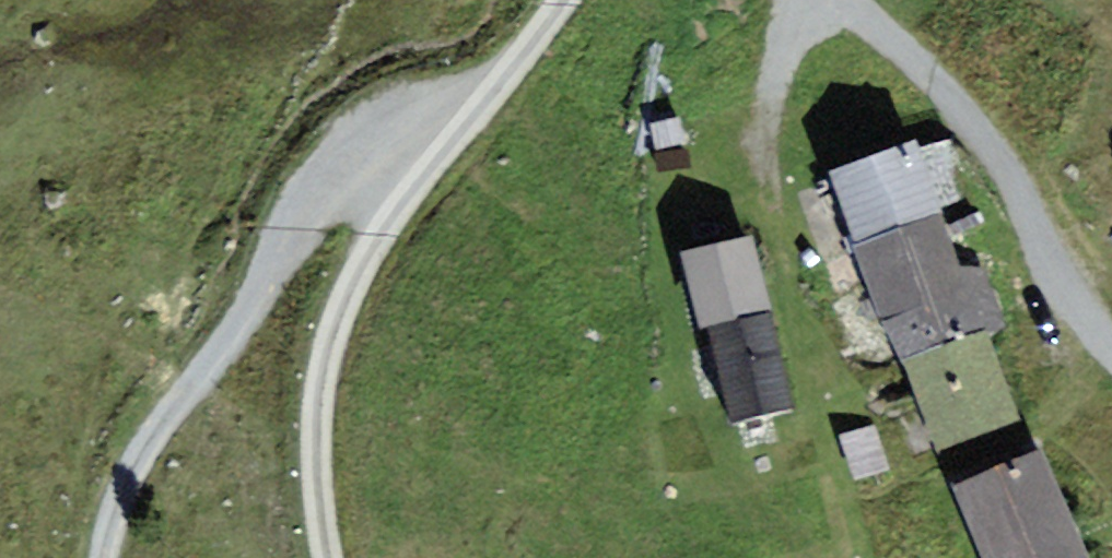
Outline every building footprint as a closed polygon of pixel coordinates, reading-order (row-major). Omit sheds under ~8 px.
[(694,128),(652,136),(657,164),(699,155),(694,128)] [(925,157),(839,185),(900,368),(986,340),(925,157)] [(764,248),(690,266),(736,449),(810,430),(764,248)] [(986,340),(900,368),(931,464),(1017,435),(986,340)] [(962,502),(984,557),(1087,557),(1051,467),(962,502)]
